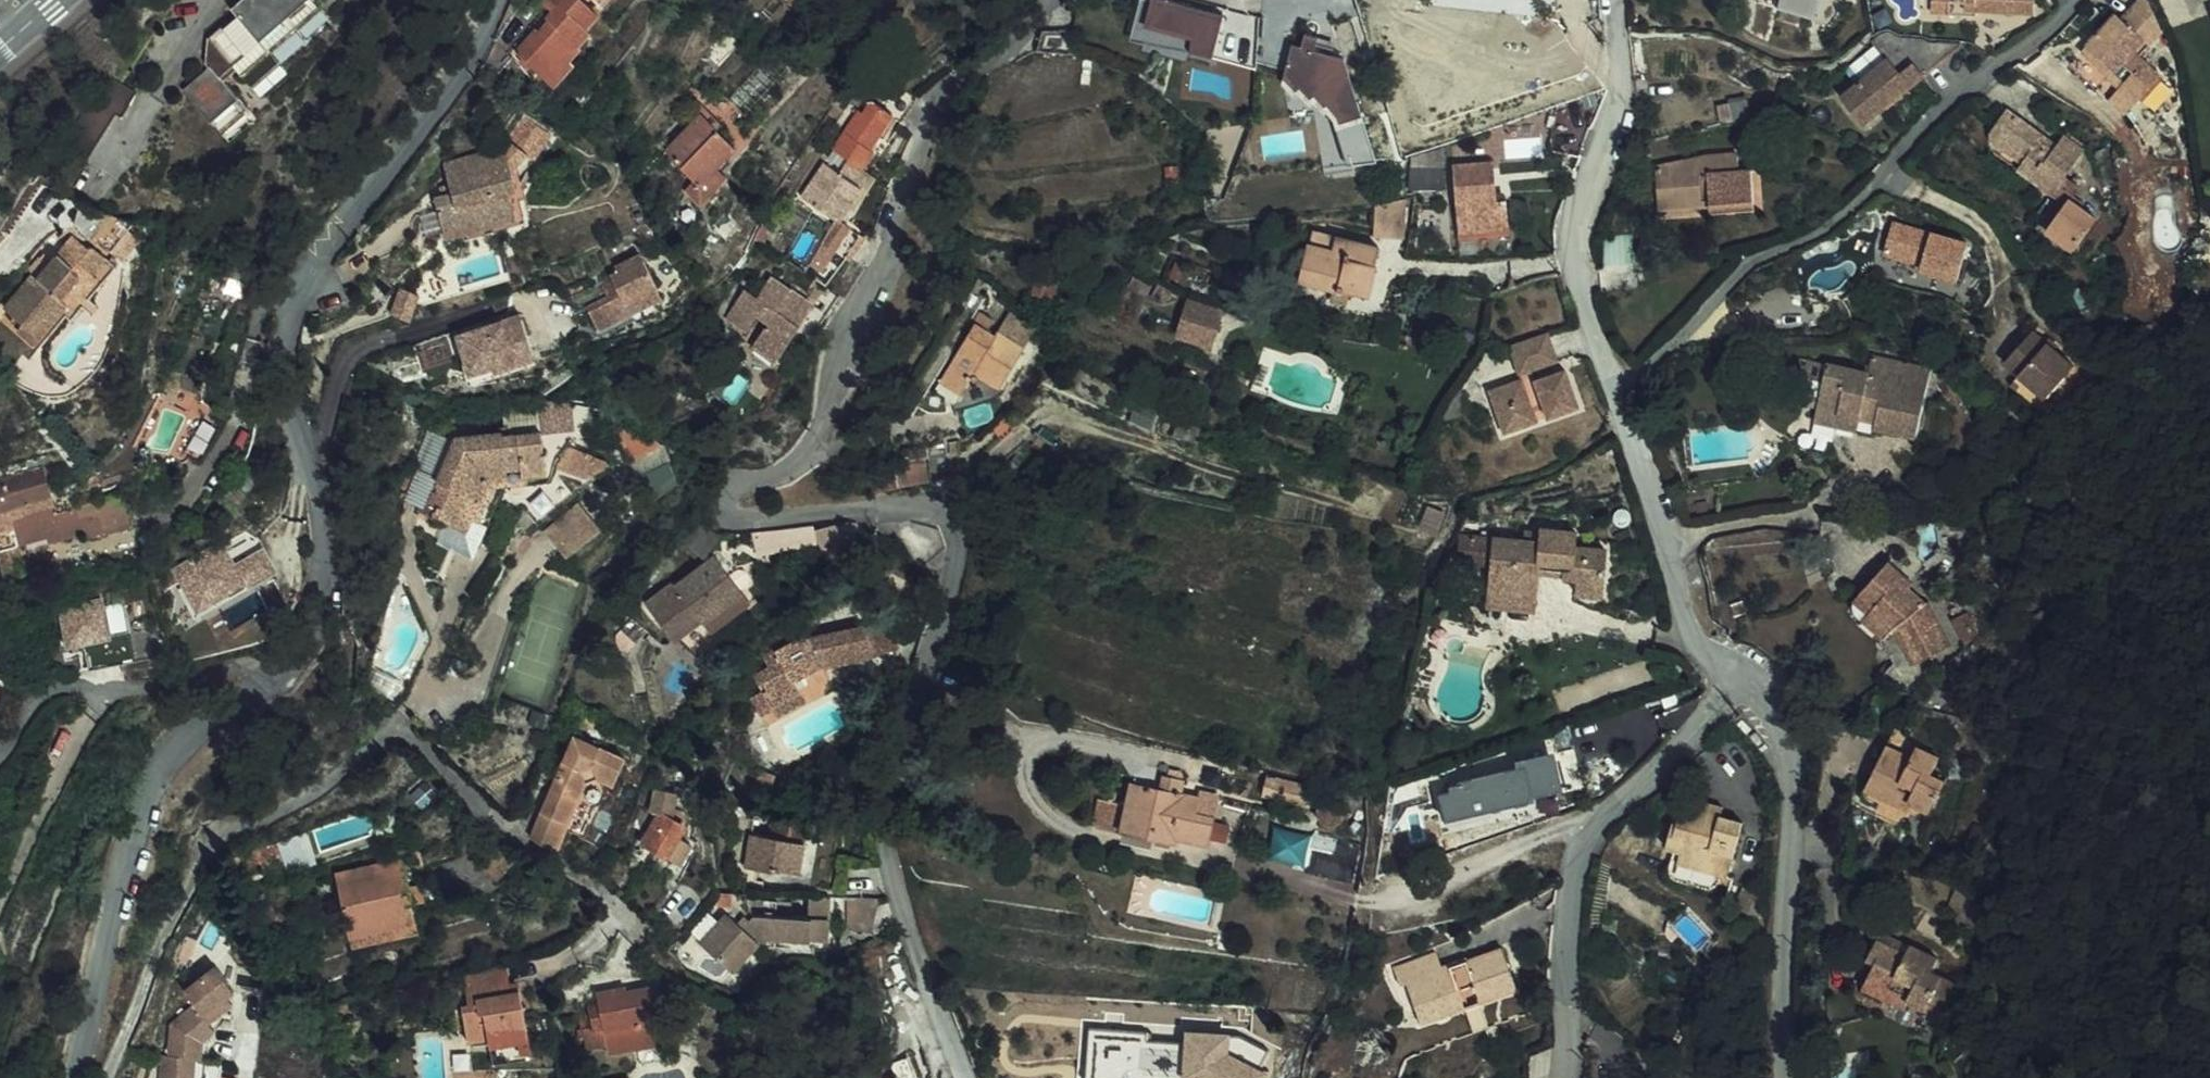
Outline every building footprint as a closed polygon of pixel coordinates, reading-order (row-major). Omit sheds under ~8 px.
[(235,73),(249,89),(276,66),(268,56),(294,33),(322,10),(313,0),(239,0),(229,9),(234,15),(206,39),(221,56),(235,73)] [(532,67),(553,47),(549,43),(560,32),(585,6),(579,0),(541,0),(534,7),(537,10),(527,22),(524,19),(503,40),(532,67)] [(1241,4),(1227,0),(1117,0),(1116,3),(1175,13),(1174,29),(1237,48),(1241,4)] [(1809,0),(1777,0),(1776,5),(1805,14),(1809,0)] [(1928,11),(1945,13),(1946,0),(1928,0),(1928,11)] [(1945,13),(1967,14),(1975,14),(1975,9),(2032,13),(2033,0),(1946,0),(1945,13)] [(2117,12),(2079,45),(2104,73),(2108,70),(2118,81),(2111,86),(2127,103),(2158,76),(2138,54),(2165,31),(2151,0),(2141,0),(2121,17),(2117,12)] [(1175,13),(1116,3),(1114,11),(1174,29),(1175,13)] [(294,33),(303,43),(331,20),(322,10),(294,33)] [(532,67),(540,75),(561,55),(557,51),(568,40),(560,32),(549,43),(553,47),(532,67)] [(294,33),(268,56),(276,66),(303,43),(294,33)] [(1375,161),(1348,48),(1319,55),(1314,36),(1278,44),(1297,125),(1261,133),(1267,157),(1316,145),(1323,173),(1375,161)] [(206,39),(200,68),(204,71),(207,68),(221,56),(206,39)] [(1863,128),(1958,47),(1876,39),(1870,44),(1887,63),(1840,102),(1863,128)] [(2104,73),(2079,45),(2065,57),(2115,114),(2127,103),(2111,86),(2118,81),(2108,70),(2104,73)] [(222,85),(235,73),(221,56),(207,68),(222,85)] [(276,66),(249,89),(259,100),(286,76),(276,66)] [(248,115),(222,85),(207,68),(204,71),(180,92),(220,139),(248,115)] [(824,205),(848,172),(841,167),(849,154),(863,134),(857,130),(879,98),(890,105),(903,84),(881,70),(866,89),(857,83),(849,95),(845,92),(818,131),(831,141),(822,153),(808,145),(785,179),(824,205)] [(63,144),(87,159),(115,114),(121,117),(137,92),(112,76),(95,103),(90,100),(63,144)] [(691,169),(724,132),(689,98),(655,134),(691,169)] [(1723,122),(1745,120),(1742,102),(1721,105),(1723,122)] [(529,122),(507,105),(491,125),(513,143),(529,122)] [(2008,114),(1989,142),(1989,143),(1989,147),(1989,151),(1991,154),(1994,156),(1997,158),(2000,160),(2003,160),(2007,159),(2014,152),(2028,163),(2019,175),(2068,210),(2054,230),(2081,249),(2103,219),(2076,199),(2080,193),(2068,183),(2086,158),(2066,143),(2059,153),(2055,159),(2040,146),(2043,141),(2008,114)] [(256,124),(248,115),(220,139),(228,148),(256,124)] [(2055,159),(2059,153),(2043,141),(2040,146),(2055,159)] [(505,146),(444,161),(448,177),(451,190),(442,193),(433,195),(443,234),(449,233),(441,210),(445,203),(514,178),(510,167),(506,150),(505,146)] [(841,167),(848,172),(857,159),(849,154),(841,167)] [(1705,207),(1750,204),(1747,171),(1736,172),(1735,155),(1661,161),(1664,210),(1705,207)] [(1495,201),(1495,193),(1498,193),(1494,162),(1453,166),(1459,235),(1509,231),(1507,200),(1495,201)] [(1412,163),(1412,188),(1445,187),(1445,163),(1412,163)] [(510,167),(514,178),(516,185),(520,197),(525,197),(518,166),(510,167)] [(442,193),(451,190),(448,177),(439,180),(442,193)] [(508,188),(516,185),(514,178),(445,203),(441,210),(449,233),(459,230),(514,216),(508,188)] [(525,221),(520,197),(516,185),(508,188),(514,216),(459,230),(461,238),(525,221)] [(1507,200),(1506,192),(1498,193),(1495,193),(1495,201),(1507,200)] [(1376,235),(1408,235),(1408,200),(1375,200),(1376,235)] [(1751,214),(1750,204),(1705,207),(1705,218),(1751,214)] [(808,226),(829,242),(845,219),(824,205),(808,226)] [(1875,206),(1872,223),(1885,227),(1889,210),(1875,206)] [(1592,225),(1592,242),(1625,242),(1625,225),(1592,225)] [(93,245),(103,255),(121,235),(111,226),(93,245)] [(1908,232),(1885,227),(1882,243),(1903,249),(1903,252),(1917,256),(1941,262),(1938,273),(1959,277),(1965,249),(1908,236),(1908,232)] [(77,271),(82,276),(85,278),(99,261),(80,243),(67,242),(55,231),(31,257),(35,261),(21,276),(13,269),(0,283),(0,326),(10,335),(44,296),(49,301),(77,271)] [(1307,243),(1304,259),(1373,274),(1380,243),(1335,234),(1332,248),(1307,243)] [(585,322),(608,310),(602,296),(643,275),(626,242),(603,255),(606,262),(553,289),(562,306),(574,300),(585,322)] [(1624,256),(1625,242),(1592,242),(1592,256),(1624,256)] [(9,265),(13,269),(21,276),(35,261),(31,257),(23,250),(9,265)] [(1917,256),(1915,267),(1938,273),(1941,262),(1917,256)] [(785,305),(801,314),(812,297),(795,286),(750,258),(738,278),(726,271),(709,300),(732,313),(740,300),(751,306),(738,329),(762,343),(785,305)] [(1121,271),(1139,276),(1143,264),(1125,259),(1121,271)] [(1369,293),(1373,274),(1304,259),(1300,279),(1369,293)] [(817,289),(827,275),(804,260),(795,274),(801,278),(817,289)] [(77,271),(49,301),(54,305),(82,276),(77,271)] [(602,296),(608,310),(650,289),(643,275),(602,296)] [(1146,308),(1184,320),(1194,286),(1156,275),(1146,308)] [(812,297),(817,289),(801,278),(795,286),(812,297)] [(403,286),(393,312),(412,319),(422,293),(403,286)] [(962,304),(926,367),(948,380),(954,369),(959,372),(961,368),(983,379),(1006,340),(977,324),(975,328),(967,323),(974,311),(962,304)] [(505,324),(522,318),(520,311),(502,317),(505,324)] [(460,331),(473,369),(533,349),(522,318),(505,324),(502,317),(460,331)] [(2017,375),(2042,399),(2080,357),(2041,321),(2003,362),(2017,375)] [(1546,329),(1508,342),(1519,372),(1531,368),(1556,358),(1546,329)] [(537,360),(533,349),(473,369),(467,371),(471,381),(537,360)] [(1878,353),(1873,374),(1832,365),(1828,382),(1823,401),(1867,411),(1868,405),(1888,409),(1885,426),(1924,436),(1938,366),(1878,353)] [(1828,382),(1832,365),(1802,358),(1799,374),(1828,382)] [(1496,407),(1572,383),(1566,366),(1535,378),(1523,383),(1520,376),(1497,386),(1502,401),(1495,404),(1496,407)] [(948,380),(926,367),(916,384),(938,396),(948,380)] [(1531,368),(1519,372),(1520,376),(1523,383),(1535,378),(1531,368)] [(2042,399),(2017,375),(2007,384),(2032,408),(2042,399)] [(1572,383),(1496,407),(1506,432),(1538,419),(1533,408),(1544,404),(1549,416),(1580,404),(1572,383)] [(1502,401),(1497,386),(1489,389),(1495,404),(1502,401)] [(1888,409),(1868,405),(1867,411),(1823,401),(1819,418),(1877,431),(1885,426),(1888,409)] [(1533,408),(1538,419),(1549,416),(1544,404),(1533,408)] [(542,428),(574,427),(574,406),(542,407),(542,428)] [(462,426),(462,423),(415,427),(395,471),(400,473),(394,484),(390,482),(387,490),(401,497),(395,510),(422,522),(429,509),(436,512),(438,509),(443,511),(459,477),(485,474),(484,464),(508,462),(504,422),(462,426)] [(876,479),(934,474),(933,456),(932,455),(875,460),(876,479)] [(11,497),(10,496),(38,487),(28,460),(0,469),(0,501),(11,497)] [(513,472),(471,503),(491,530),(533,497),(513,472)] [(124,494),(118,474),(108,478),(114,497),(124,494)] [(41,498),(14,507),(16,511),(0,517),(5,533),(37,523),(38,527),(67,517),(68,521),(117,506),(114,497),(108,478),(54,497),(49,485),(38,488),(41,498)] [(41,498),(38,488),(38,487),(10,496),(11,497),(14,507),(41,498)] [(580,498),(545,530),(570,557),(605,525),(580,498)] [(1403,517),(1416,521),(1419,508),(1407,504),(1403,517)] [(1516,531),(1498,528),(1470,524),(1467,551),(1461,594),(1512,602),(1519,554),(1542,557),(1540,569),(1554,572),(1552,583),(1577,587),(1582,541),(1551,536),(1553,523),(1517,517),(1517,522),(1516,531)] [(1435,546),(1467,551),(1470,524),(1440,519),(1435,546)] [(1498,528),(1516,531),(1517,522),(1500,519),(1498,528)] [(236,563),(224,541),(176,568),(200,610),(247,582),(236,563)] [(265,546),(236,563),(247,582),(250,587),(280,570),(265,546)] [(646,601),(673,639),(701,619),(710,629),(749,601),(716,555),(676,583),(675,582),(646,601)] [(1869,607),(1877,613),(1895,626),(1897,622),(1917,665),(1955,650),(1930,595),(1927,601),(1892,575),(1890,573),(1892,570),(1880,563),(1857,593),(1871,605),(1869,607)] [(1847,606),(1873,626),(1887,636),(1895,626),(1877,613),(1869,607),(1871,605),(1857,593),(1847,606)] [(129,634),(124,596),(59,604),(64,643),(129,634)] [(857,635),(855,607),(808,607),(805,600),(762,616),(768,631),(750,638),(758,659),(745,664),(751,679),(764,675),(767,681),(796,671),(787,643),(818,631),(820,636),(857,635)] [(884,634),(883,607),(855,607),(857,635),(884,634)] [(770,690),(799,680),(796,671),(767,681),(770,690)] [(726,698),(724,720),(735,720),(737,698),(726,698)] [(577,770),(592,763),(606,768),(617,742),(567,721),(531,799),(558,811),(577,770)] [(1912,754),(1888,741),(1871,771),(1910,792),(1906,799),(1928,811),(1944,780),(1931,772),(1941,755),(1918,743),(1912,754)] [(1439,769),(1447,800),(1508,784),(1499,753),(1439,769)] [(582,822),(606,768),(592,763),(577,770),(558,811),(582,822)] [(1906,799),(1910,792),(1871,771),(1865,784),(1864,786),(1864,790),(1865,793),(1866,795),(1869,797),(1872,799),(1876,793),(1901,808),(1906,799)] [(1218,800),(1131,781),(1126,803),(1126,805),(1138,808),(1135,820),(1157,826),(1155,837),(1173,841),(1174,833),(1208,841),(1218,800)] [(1314,785),(1310,785),(1307,786),(1305,788),(1302,791),(1301,794),(1301,797),(1301,801),(1302,804),(1304,807),(1306,809),(1310,811),(1313,811),(1317,811),(1320,810),(1323,808),(1325,805),(1327,801),(1327,798),(1327,794),(1326,791),(1323,788),(1321,786),(1317,785),(1314,785)] [(664,786),(652,808),(660,812),(674,819),(677,812),(681,813),(675,809),(682,796),(664,786)] [(1744,822),(1722,815),(1713,813),(1716,803),(1694,796),(1691,805),(1683,803),(1678,821),(1675,821),(1667,845),(1674,848),(1668,868),(1670,874),(1710,886),(1716,882),(1722,874),(1705,869),(1708,859),(1732,866),(1744,822)] [(1121,828),(1126,805),(1126,803),(1100,798),(1094,823),(1121,828)] [(547,834),(558,811),(531,799),(521,821),(547,834)] [(1713,813),(1722,815),(1725,805),(1716,803),(1713,813)] [(1126,805),(1121,828),(1155,837),(1157,826),(1135,820),(1138,808),(1126,805)] [(686,822),(681,813),(677,812),(674,819),(660,812),(643,845),(654,851),(683,864),(694,840),(680,833),(686,822)] [(799,873),(808,820),(772,814),(768,836),(750,833),(744,867),(774,872),(775,869),(799,873)] [(1296,831),(1339,843),(1343,827),(1300,816),(1296,831)] [(1290,853),(1332,865),(1339,843),(1296,831),(1290,853)] [(342,874),(404,848),(400,837),(338,864),(342,874)] [(649,861),(654,851),(643,845),(638,856),(649,861)] [(364,926),(426,900),(404,848),(342,874),(364,926)] [(1722,874),(1729,876),(1732,866),(1708,859),(1705,869),(1722,874)] [(432,914),(426,900),(364,926),(370,941),(432,914)] [(827,943),(830,901),(811,900),(810,919),(757,915),(746,927),(731,912),(703,940),(735,969),(764,938),(827,943)] [(874,934),(877,905),(846,903),(843,932),(874,934)] [(1395,964),(1413,1002),(1458,980),(1449,962),(1459,958),(1463,966),(1466,965),(1470,973),(1503,956),(1483,915),(1426,944),(1419,929),(1376,949),(1386,969),(1395,964)] [(1866,946),(1871,937),(1844,920),(1838,930),(1866,946)] [(1867,988),(1864,993),(1899,1014),(1918,982),(1892,967),(1899,953),(1871,937),(1866,946),(1838,930),(1828,947),(1836,951),(1829,965),(1867,988)] [(467,993),(466,986),(489,982),(485,957),(452,962),(457,994),(467,993)] [(1867,988),(1829,965),(1819,982),(1840,994),(1834,1002),(1852,1012),(1864,993),(1867,988)] [(590,980),(601,1041),(629,1036),(639,1034),(637,1024),(654,1021),(650,1001),(660,999),(654,972),(617,978),(617,975),(590,980)] [(452,995),(455,1015),(514,1000),(511,978),(489,982),(466,986),(467,993),(457,994),(452,995)] [(194,1072),(189,1066),(196,1060),(219,1040),(225,1036),(227,1012),(217,1000),(175,1033),(185,1048),(162,1066),(161,1077),(194,1077),(194,1072)] [(519,1028),(514,1000),(455,1015),(458,1031),(479,1028),(480,1035),(519,1028)] [(639,1034),(656,1031),(654,1021),(637,1024),(639,1034)] [(632,1052),(659,1047),(656,1031),(639,1034),(629,1036),(632,1052)] [(1164,1077),(1259,1077),(1259,1073),(1277,1076),(1281,1067),(1227,1040),(1220,1040),(1220,1036),(1165,1032),(1161,1077),(1164,1077)] [(202,1068),(226,1049),(219,1040),(196,1060),(202,1068)] [(189,1066),(194,1072),(202,1068),(196,1060),(189,1066)] [(1863,1062),(1834,1064),(1835,1077),(1864,1077),(1863,1062)] [(194,1072),(194,1077),(203,1077),(208,1074),(202,1068),(194,1072)]
